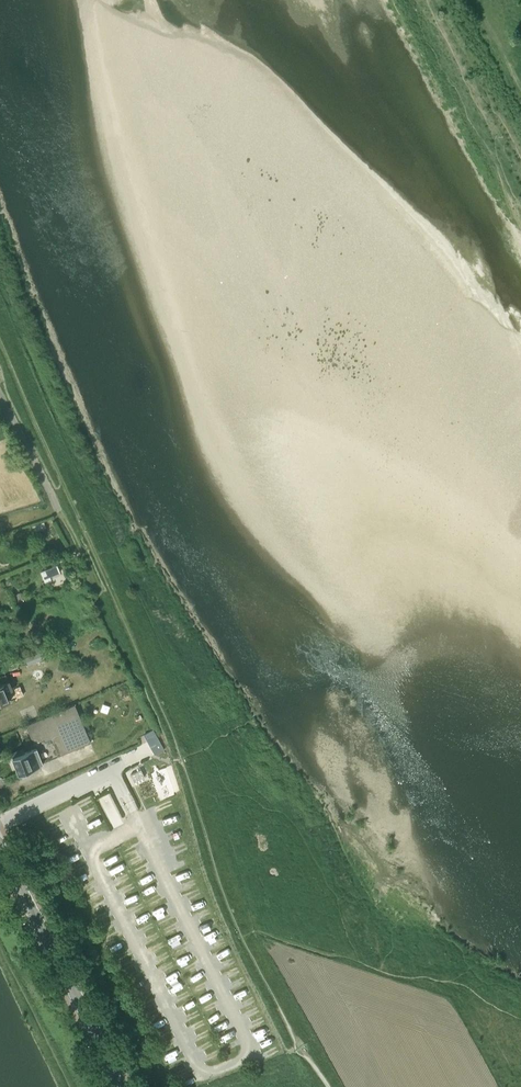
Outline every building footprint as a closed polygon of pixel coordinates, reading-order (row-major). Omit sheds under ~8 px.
[(57,565),(40,572),(44,582),(51,580),(50,577),(60,572),(57,565)] [(29,664),(49,655),(45,647),(25,656),(29,664)] [(15,698),(8,681),(0,684),(0,704),(15,698)] [(34,745),(35,748),(89,726),(88,723),(83,725),(74,704),(26,725),(34,745)] [(89,726),(35,748),(12,758),(18,772),(90,742),(86,731),(90,729),(89,726)] [(156,740),(148,744),(155,755),(162,751),(156,740)] [(144,777),(141,769),(130,774),(134,782),(144,777)]
